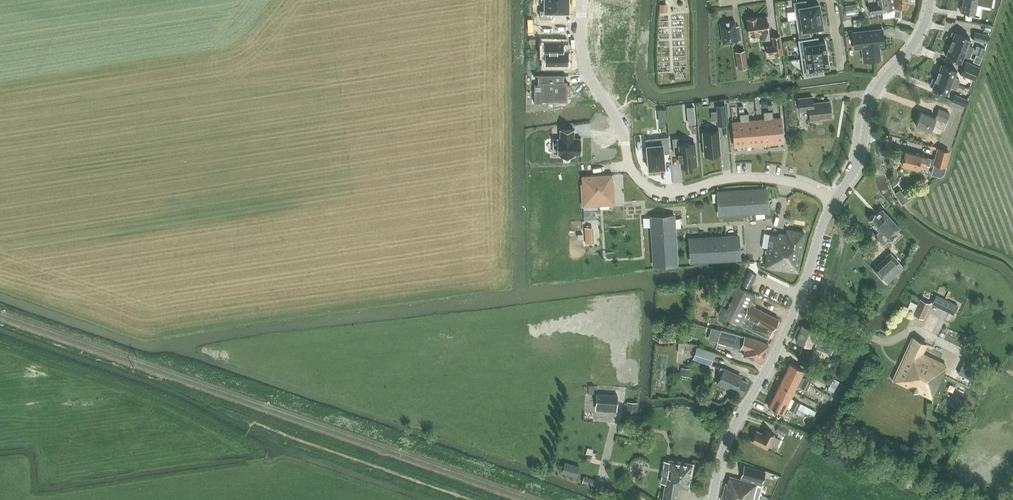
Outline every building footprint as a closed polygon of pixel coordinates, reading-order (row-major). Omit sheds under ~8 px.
[(540,10),(540,18),(553,18),(553,11),(568,11),(568,1),(568,0),(544,0),(544,10),(540,10)] [(796,20),(821,16),(819,4),(807,6),(806,0),(805,0),(793,2),(796,20)] [(871,13),(892,10),(890,0),(869,0),(871,13)] [(892,10),(895,10),(895,17),(901,17),(902,7),(908,7),(908,0),(890,0),(892,10)] [(988,6),(990,0),(963,0),(961,12),(976,14),(978,4),(988,6)] [(856,3),(846,3),(845,12),(855,12),(856,3)] [(767,16),(756,17),(748,18),(746,19),(749,35),(751,34),(751,35),(759,34),(759,33),(769,31),(767,16)] [(823,28),(821,16),(796,20),(799,37),(811,35),(810,30),(823,28)] [(738,41),(741,40),(738,26),(736,26),(735,20),(720,23),(723,43),(737,41),(737,42),(738,42),(738,41)] [(882,29),(853,32),(854,45),(865,44),(867,61),(881,59),(879,43),(884,42),(882,29)] [(973,39),(988,42),(990,35),(975,31),(973,39)] [(952,32),(949,39),(952,40),(950,44),(971,52),(973,47),(967,45),(970,38),(955,32),(955,33),(952,32)] [(772,37),(773,45),(766,46),(768,54),(775,53),(775,54),(783,53),(780,35),(772,37)] [(801,58),(827,54),(825,42),(819,42),(818,37),(798,40),(801,58)] [(560,41),(544,41),(544,54),(545,54),(545,65),(568,65),(568,49),(563,49),(560,49),(560,41)] [(947,49),(945,54),(946,54),(946,55),(961,61),(963,54),(969,57),(971,52),(950,44),(948,49),(947,49)] [(747,68),(744,50),(736,51),(738,69),(747,68)] [(829,67),(827,54),(801,58),(804,77),(824,74),(823,68),(829,67)] [(981,66),(966,60),(960,74),(975,80),(981,66)] [(939,71),(937,76),(958,84),(960,80),(954,77),(956,70),(942,64),(941,66),(940,65),(938,70),(939,71)] [(533,90),(533,102),(541,102),(541,100),(548,100),(548,95),(553,95),(553,100),(566,100),(566,95),(569,95),(569,84),(563,84),(563,74),(537,74),(537,84),(541,84),(541,90),(533,90)] [(933,79),(930,86),(933,87),(932,88),(947,94),(950,87),(956,89),(958,84),(937,76),(935,80),(933,79)] [(952,100),(967,106),(970,99),(954,93),(952,100)] [(812,97),(798,98),(800,111),(809,110),(810,120),(819,119),(819,118),(831,117),(829,101),(813,103),(812,97)] [(725,105),(717,105),(719,125),(726,125),(725,105)] [(735,146),(747,145),(744,113),(743,105),(739,106),(740,122),(732,122),(735,146)] [(694,107),(687,107),(689,123),(695,123),(694,107)] [(915,125),(931,131),(933,125),(937,127),(937,126),(943,129),(946,123),(950,113),(939,108),(935,117),(920,111),(915,125)] [(759,144),(771,143),(768,111),(764,111),(764,119),(757,120),(759,144)] [(772,111),(768,111),(771,143),(783,142),(781,118),(774,119),(773,111),(772,111)] [(747,145),(759,144),(757,120),(750,121),(749,113),(744,113),(747,145)] [(558,153),(558,154),(561,154),(561,156),(575,156),(575,154),(582,154),(582,138),(575,138),(575,129),(561,129),(561,138),(558,138),(558,139),(554,139),(554,153),(558,153)] [(719,131),(703,132),(705,155),(721,154),(719,131)] [(649,169),(650,169),(664,168),(665,168),(665,167),(664,154),(670,153),(669,137),(646,139),(649,168),(648,168),(649,169)] [(681,166),(696,165),(694,143),(680,144),(679,138),(673,139),(674,153),(678,153),(679,159),(681,159),(681,166)] [(936,159),(935,163),(945,165),(949,152),(938,149),(936,159)] [(904,158),(902,164),(917,168),(919,162),(934,166),(935,163),(936,159),(922,156),(905,151),(904,151),(903,152),(902,153),(902,155),(902,156),(904,158)] [(739,160),(739,169),(749,169),(749,160),(739,160)] [(613,182),(612,174),(582,176),(584,206),(609,204),(609,197),(614,197),(613,185),(610,185),(610,182),(613,182)] [(721,205),(721,214),(766,212),(766,206),(768,206),(767,189),(718,192),(719,205),(721,205)] [(900,190),(895,193),(902,203),(911,197),(908,193),(904,195),(900,190)] [(869,219),(868,220),(878,231),(874,235),(883,244),(887,240),(888,240),(894,234),(894,233),(900,227),(882,209),(877,213),(876,212),(874,214),(872,214),(869,217),(869,219)] [(669,216),(651,217),(654,266),(668,265),(667,263),(677,262),(674,218),(669,218),(669,216)] [(766,267),(798,272),(804,232),(787,230),(786,234),(779,233),(778,235),(771,234),(769,249),(768,249),(766,258),(768,258),(766,267)] [(736,241),(736,236),(691,238),(692,248),(690,248),(691,262),(740,259),(739,241),(736,241)] [(891,252),(873,269),(882,278),(900,262),(891,252)] [(755,294),(732,283),(718,313),(768,338),(778,318),(750,304),(755,294)] [(958,304),(936,294),(932,303),(953,313),(958,304)] [(930,303),(920,298),(913,313),(923,318),(930,303)] [(907,306),(913,308),(916,301),(909,299),(907,306)] [(796,341),(811,347),(814,341),(833,349),(837,339),(818,331),(802,325),(796,341)] [(721,330),(718,341),(741,347),(746,349),(743,356),(762,363),(769,345),(750,338),(721,330)] [(926,344),(911,337),(891,380),(930,397),(931,398),(942,373),(946,364),(922,353),(926,344)] [(839,341),(837,348),(846,351),(848,345),(839,341)] [(715,352),(697,346),(693,358),(711,364),(715,352)] [(814,352),(803,348),(800,355),(811,360),(814,352)] [(802,359),(799,365),(813,371),(815,365),(802,359)] [(965,359),(958,373),(970,379),(977,365),(965,359)] [(809,386),(812,381),(801,376),(804,370),(790,363),(785,374),(809,386)] [(739,378),(741,375),(724,367),(724,368),(721,366),(718,372),(721,374),(717,382),(742,394),(748,382),(739,378)] [(807,390),(809,386),(785,374),(779,384),(794,392),(797,385),(807,390)] [(832,391),(838,378),(832,376),(826,388),(832,391)] [(779,384),(774,395),(799,407),(798,408),(805,412),(808,413),(809,412),(811,408),(791,398),(794,392),(779,384)] [(597,393),(596,404),(617,406),(617,394),(597,393)] [(824,393),(820,400),(825,403),(829,396),(824,393)] [(774,395),(769,406),(783,413),(786,407),(797,412),(798,408),(799,407),(774,395)] [(627,401),(626,411),(637,411),(638,402),(627,401)] [(779,424),(776,430),(784,435),(788,429),(779,424)] [(630,436),(630,427),(617,427),(616,436),(630,436)] [(756,430),(751,441),(768,448),(770,444),(777,448),(781,440),(773,436),(774,434),(766,430),(764,434),(756,430)] [(694,463),(669,459),(668,463),(670,463),(667,483),(665,482),(662,499),(677,499),(679,488),(689,490),(694,463)] [(579,467),(565,462),(562,472),(576,476),(579,467)] [(762,482),(765,471),(745,465),(742,476),(741,479),(730,476),(729,478),(728,483),(726,483),(721,499),(758,499),(760,495),(759,494),(761,485),(762,482)] [(584,476),(582,482),(594,485),(596,479),(584,476)]
